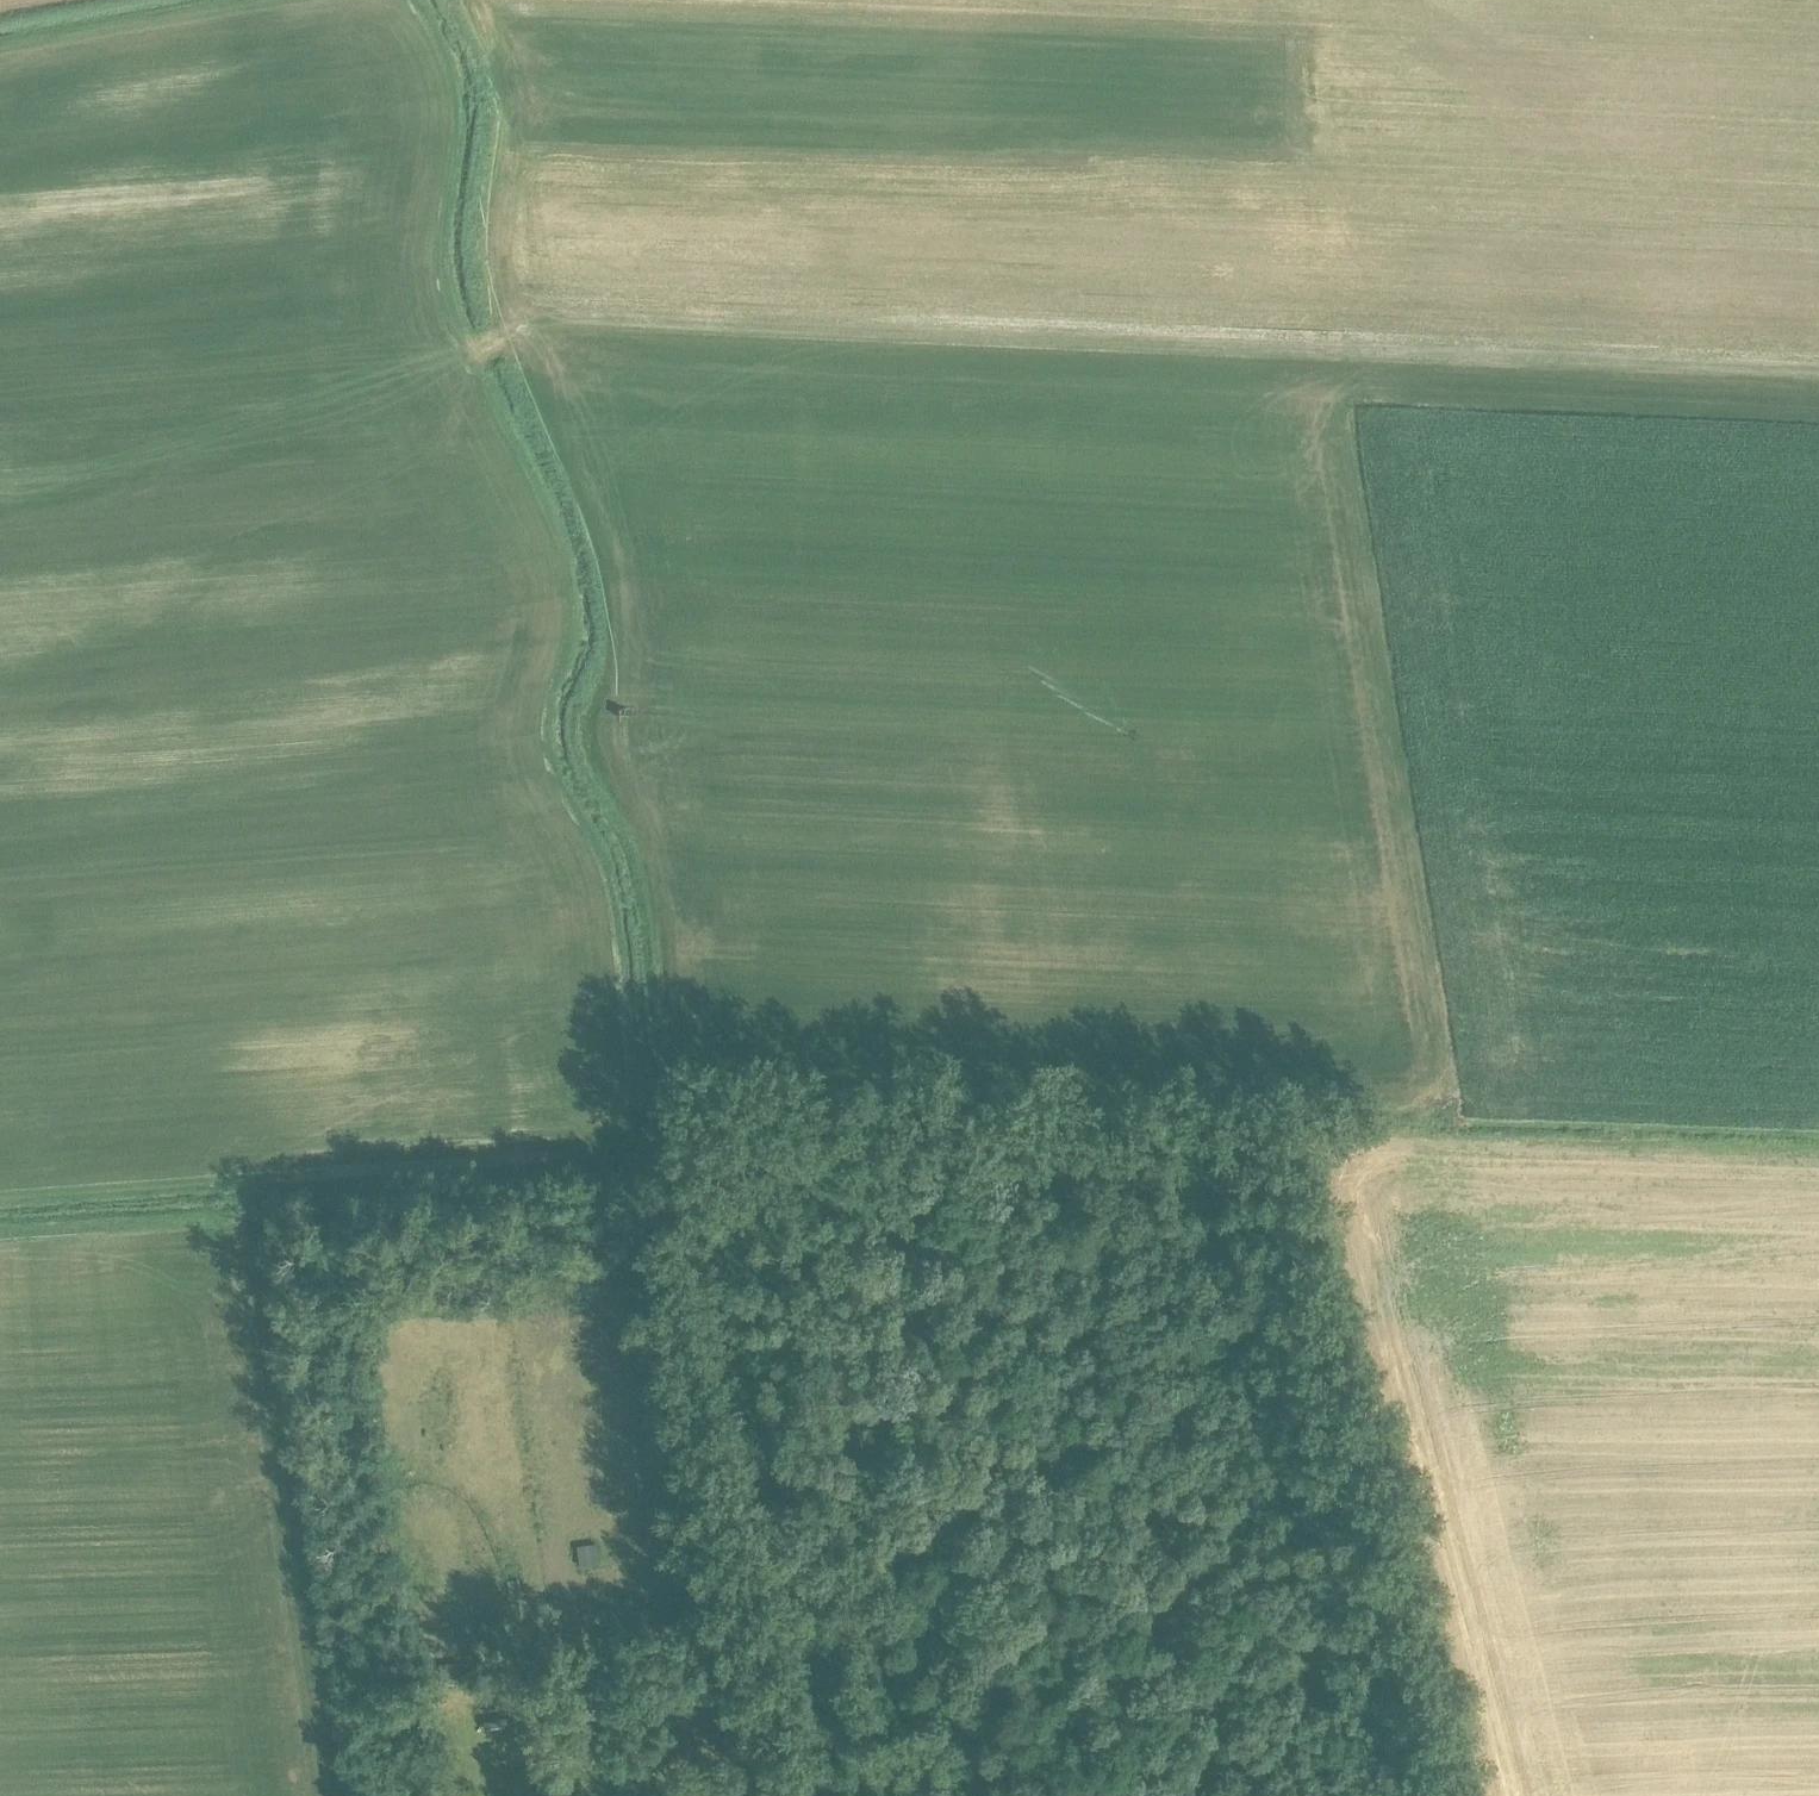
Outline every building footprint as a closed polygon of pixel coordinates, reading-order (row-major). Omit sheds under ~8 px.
[(583,1561),(602,1561),(601,1539),(582,1539),(583,1561)] [(489,1715),(491,1734),(514,1731),(511,1712),(489,1715)]
